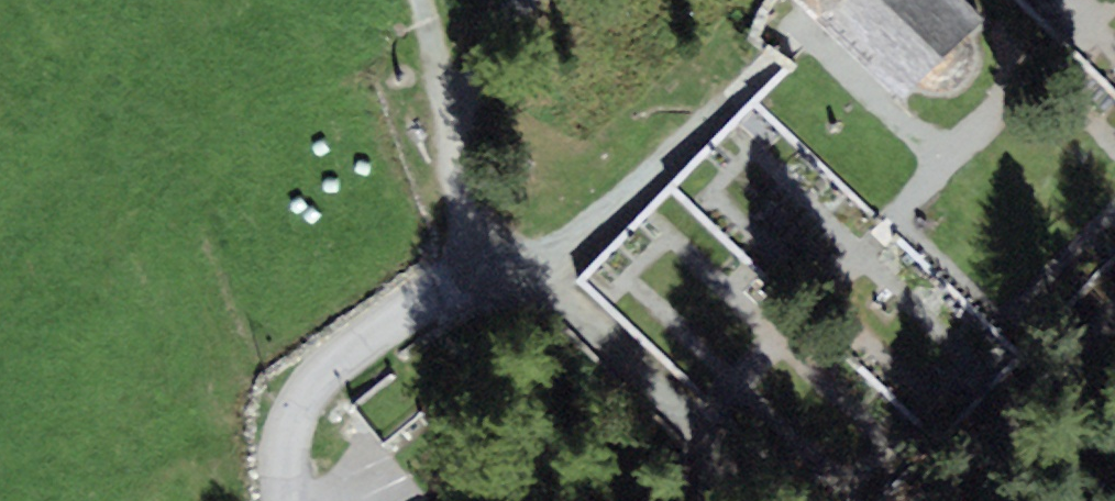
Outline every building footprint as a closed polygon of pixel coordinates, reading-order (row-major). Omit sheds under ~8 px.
[(968,33),(980,21),(960,0),(808,0),(822,14),(903,95),(915,84),(931,89),(948,88),(962,78),(971,65),(973,49),(968,33)] [(421,414),(391,375),(354,404),(384,443),(421,414)]
